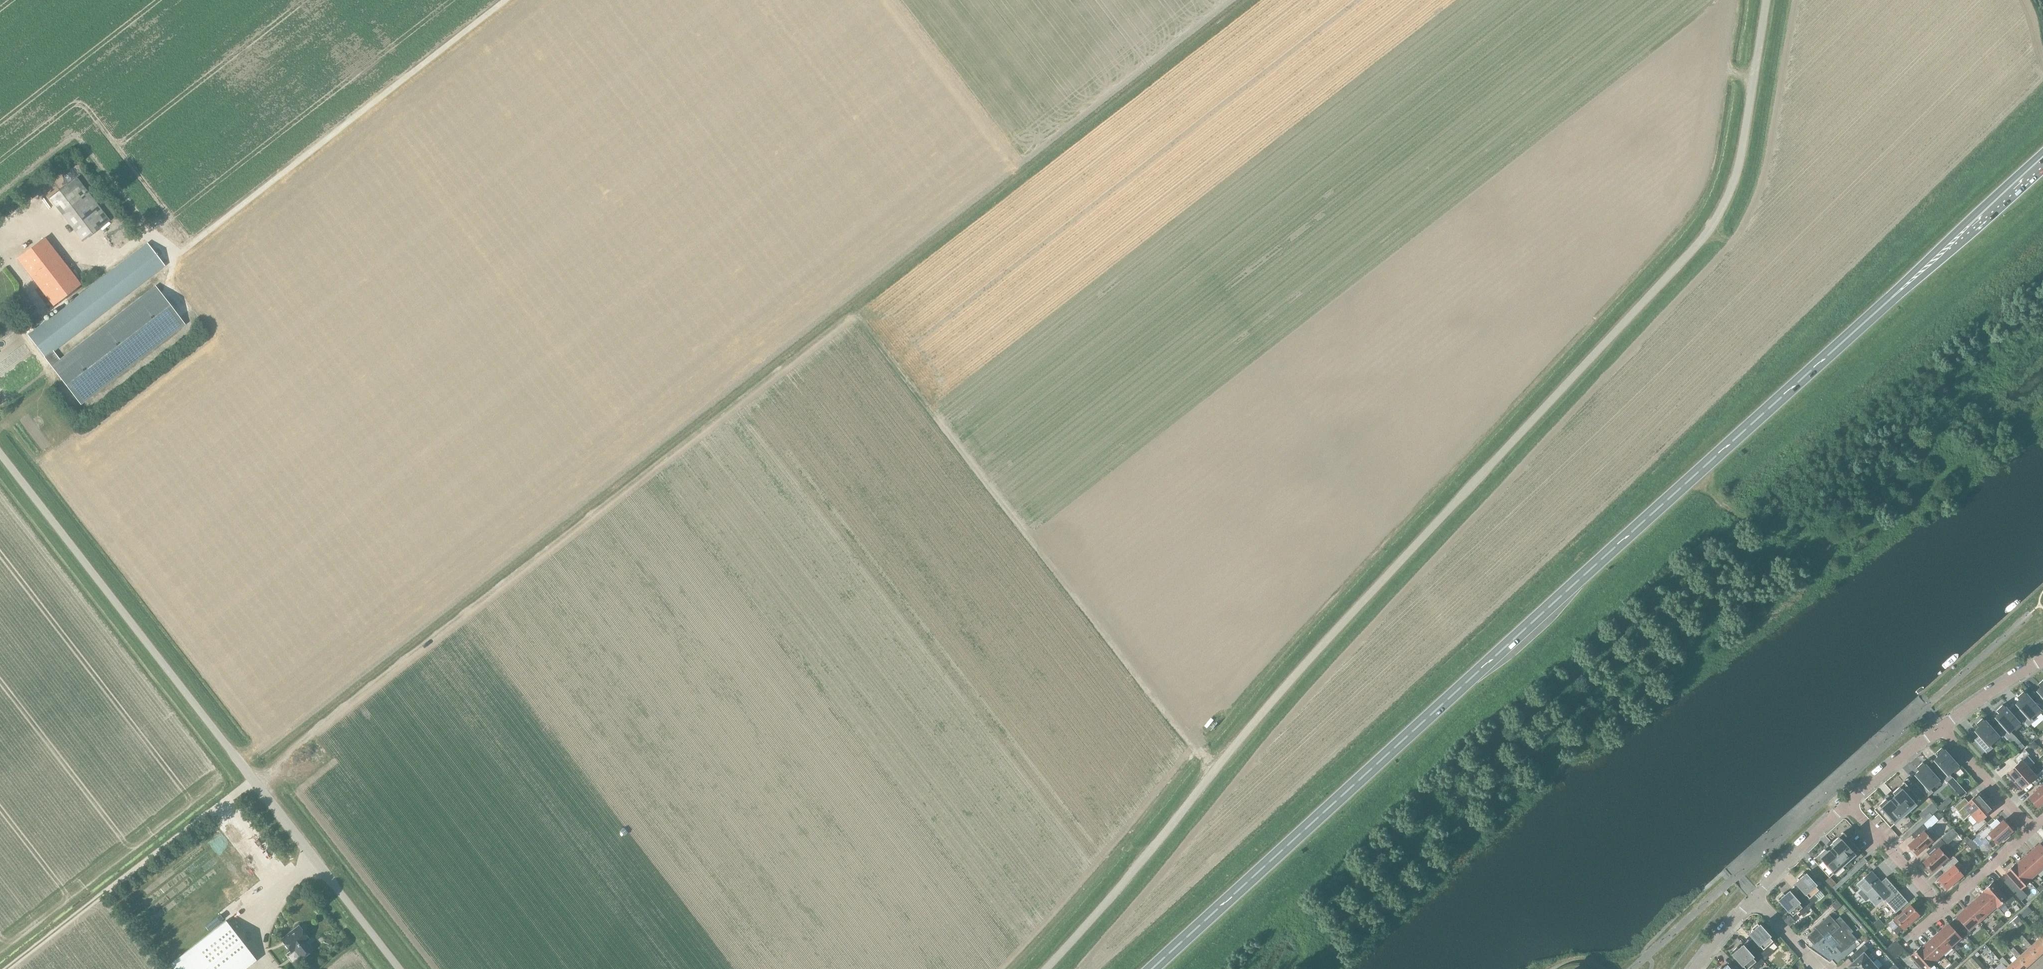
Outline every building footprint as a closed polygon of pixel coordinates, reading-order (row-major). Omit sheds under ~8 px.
[(110,221),(88,192),(77,178),(50,198),(83,241),(110,221)] [(43,214),(50,209),(46,202),(38,206),(43,214)] [(53,305),(80,284),(45,238),(18,259),(53,305)] [(151,241),(107,274),(28,335),(82,405),(185,325),(154,286),(59,359),(52,351),(167,262),(151,241)] [(2028,725),(2042,713),(2023,692),(2016,697),(2019,700),(2016,703),(2024,712),(2019,716),(2028,725)] [(1960,705),(1956,708),(1959,714),(1964,711),(1960,705)] [(1998,714),(1995,717),(2003,725),(1999,729),(2007,739),(2021,726),(2002,705),(1996,711),(1998,714)] [(1975,730),(1983,739),(1978,743),(1987,752),(2001,740),(1982,719),(1975,724),(1978,727),(1975,730)] [(1938,757),(1934,759),(1942,768),(1938,772),(1946,781),(1960,769),(1941,748),(1935,754),(1938,757)] [(2014,782),(2029,769),(2022,761),(2029,754),(2025,750),(2015,759),(2019,763),(2007,774),(2014,782)] [(1918,771),(1915,774),(1923,783),(1919,787),(1927,796),(1941,783),(1922,762),(1916,768),(1918,771)] [(2021,790),(2033,779),(2037,783),(2042,778),(2042,770),(2035,776),(2029,769),(2014,782),(2021,790)] [(1888,802),(1886,799),(1874,809),(1890,827),(1920,800),(1904,782),(1892,793),(1895,796),(1888,802)] [(2029,798),(2037,808),(2041,804),(2042,806),(2042,785),(2029,798)] [(1971,814),(1985,801),(1978,793),(1966,804),(1962,800),(1953,808),(1957,813),(1964,807),(1971,814)] [(1971,814),(1978,822),(1970,828),(1975,833),(1984,824),(1980,820),(1993,809),(1985,801),(1971,814)] [(1901,838),(1904,841),(1932,816),(1929,813),(1901,838)] [(2008,834),(2012,831),(2003,821),(1991,832),(1987,827),(1977,836),(1981,841),(1985,838),(1988,842),(1992,839),(1997,844),(2003,839),(2004,841),(2010,836),(2008,834)] [(1923,831),(1926,829),(1922,825),(1913,833),(1917,837),(1908,845),(1917,855),(1932,841),(1923,831)] [(1829,878),(1854,855),(1859,850),(1843,832),(1831,843),(1834,846),(1827,852),(1825,849),(1813,860),(1829,878)] [(1940,839),(1928,850),(1932,854),(1923,862),(1932,872),(1950,855),(1942,846),(1945,844),(1940,839)] [(1863,852),(1869,847),(1866,843),(1860,849),(1863,852)] [(2031,851),(2042,865),(2042,848),(2039,844),(2031,851)] [(2036,873),(2042,867),(2042,865),(2031,851),(2023,859),(2036,873)] [(1943,867),(1947,871),(1938,879),(1947,889),(1952,885),(1953,887),(1959,881),(1958,879),(1962,875),(1957,869),(1962,865),(1955,857),(1943,867)] [(1867,862),(1867,861),(1865,859),(1832,888),(1835,891),(1867,862)] [(2023,859),(2015,866),(2014,865),(2029,881),(2028,880),(2036,873),(2023,859)] [(2014,865),(2006,872),(2020,889),(2029,881),(2014,865)] [(1799,896),(1800,897),(1809,907),(1817,900),(1813,895),(1819,890),(1803,873),(1797,878),(1799,880),(1795,883),(1803,892),(1799,896)] [(1869,898),(1876,906),(1884,899),(1896,913),(1908,902),(1891,883),(1890,883),(1888,880),(1882,885),(1870,873),(1858,884),(1863,889),(1858,893),(1866,901),(1869,898)] [(1997,907),(2002,902),(2006,906),(2014,899),(2004,888),(2000,892),(1992,883),(1983,891),(1997,907)] [(1987,914),(1996,906),(1997,907),(1983,891),(1984,892),(1975,900),(1987,914)] [(1800,897),(1796,901),(1788,892),(1785,895),(1783,893),(1777,899),(1793,916),(1798,911),(1802,915),(1810,908),(1809,907),(1800,897)] [(1978,922),(1987,914),(1975,900),(1966,908),(1978,922)] [(1909,923),(1911,925),(1919,918),(1918,916),(1919,915),(1910,905),(1893,921),(1898,927),(1893,931),(1897,935),(1909,923)] [(1978,922),(1966,908),(1956,917),(1963,924),(1958,927),(1967,937),(1971,933),(1969,930),(1978,922)] [(1835,922),(1829,915),(1815,928),(1823,937),(1828,932),(1838,944),(1835,947),(1841,953),(1857,939),(1851,933),(1853,932),(1839,916),(1839,917),(1840,917),(1835,922)] [(256,960),(226,921),(170,964),(175,968),(245,968),(256,960)] [(1774,943),(1757,924),(1751,929),(1753,931),(1749,934),(1753,938),(1747,943),(1752,948),(1753,947),(1765,960),(1773,952),(1769,948),(1774,943)] [(1963,940),(1967,937),(1958,927),(1954,931),(1948,924),(1939,932),(1951,946),(1960,938),(1963,940)] [(301,958),(312,950),(305,941),(309,939),(299,926),(281,939),(291,952),(294,950),(301,958)] [(2042,936),(2035,928),(2032,931),(2039,939),(2042,944),(2042,935),(2042,936)] [(1942,954),(1951,946),(1939,932),(1930,940),(1942,954)] [(2028,949),(2036,958),(2042,952),(2042,944),(2039,939),(2031,946),(2024,938),(2021,941),(2028,949)] [(1886,949),(1891,954),(1901,946),(1895,940),(1886,949)] [(1920,948),(1934,963),(1933,962),(1942,954),(1930,940),(1921,948),(1920,947),(1920,948)] [(1873,963),(1867,957),(1871,953),(1864,944),(1853,954),(1857,959),(1848,967),(1850,968),(1866,968),(1873,963)] [(1745,968),(1748,968),(1752,965),(1755,968),(1757,968),(1764,962),(1754,951),(1750,955),(1742,946),(1738,949),(1737,948),(1731,953),(1745,968)] [(1895,959),(1905,951),(1901,946),(1891,954),(1895,959)] [(1910,956),(1915,961),(1913,962),(1919,968),(1920,967),(1922,968),(1927,968),(1934,963),(1920,948),(1910,956)] [(2028,949),(2020,956),(2013,948),(2010,950),(2017,958),(2026,968),(2036,958),(2028,949)] [(2007,968),(2024,968),(2026,968),(2017,958),(2009,965),(2002,957),(1999,960),(2006,968),(2007,968)]
